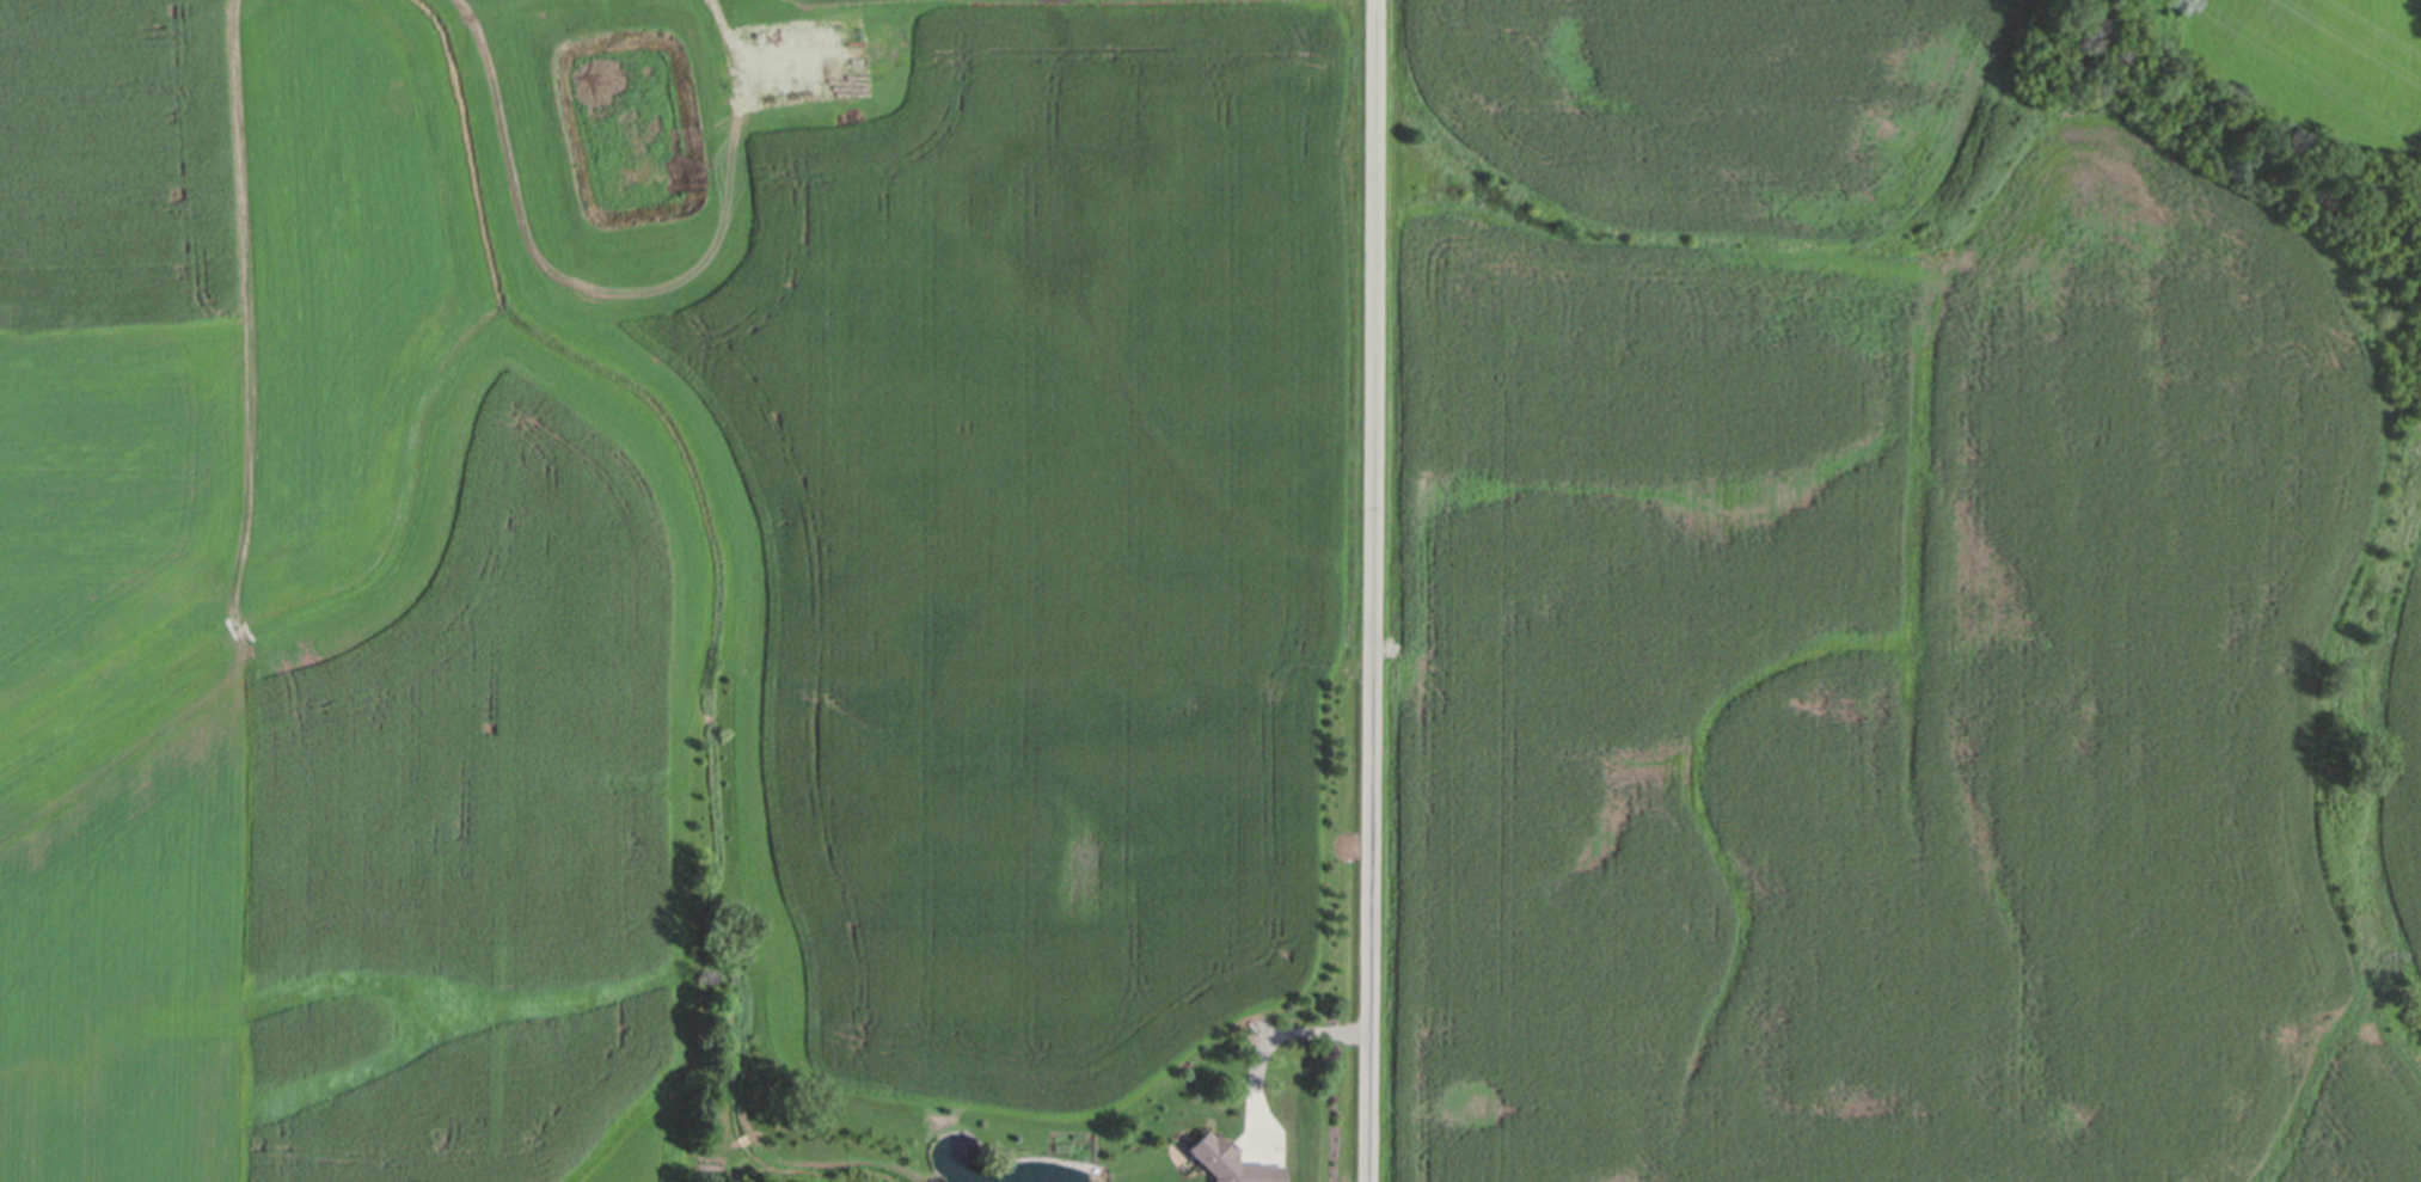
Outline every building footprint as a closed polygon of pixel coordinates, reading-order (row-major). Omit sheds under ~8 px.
[(1268,1163),(1268,1181),(1214,1181),(1214,1176),(1188,1149),(1208,1129),(1214,1137),(1218,1133),(1226,1143),(1230,1139),(1240,1150),(1234,1156),(1240,1163),(1268,1163)]
